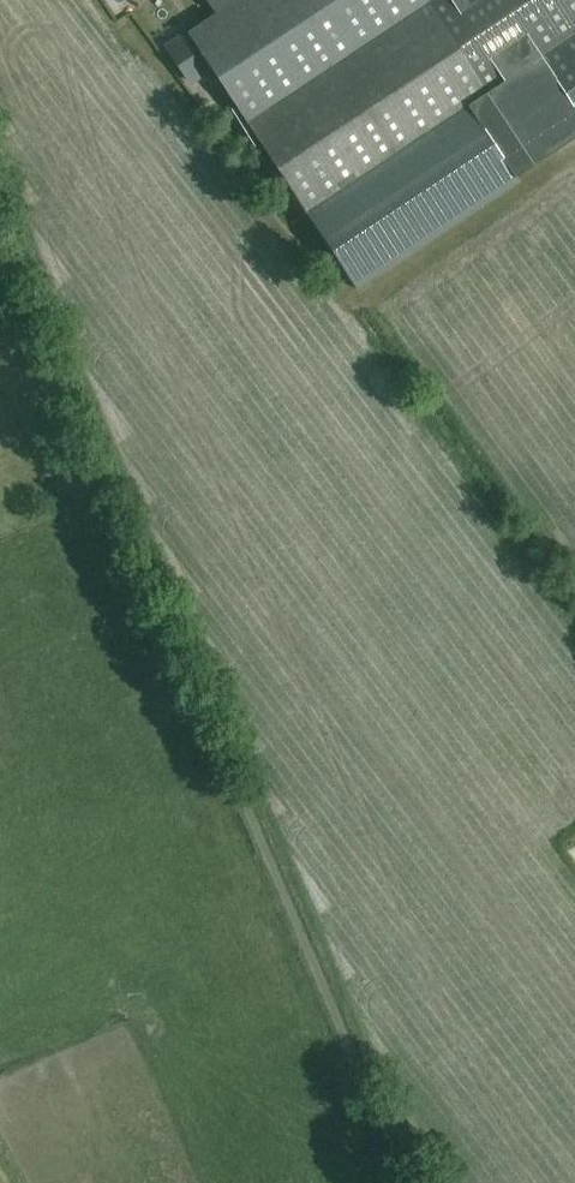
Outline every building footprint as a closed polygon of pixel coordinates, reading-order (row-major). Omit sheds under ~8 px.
[(190,21),(209,5),(204,0),(173,0),(190,21)] [(187,32),(199,49),(212,69),(342,266),(523,148),(533,162),(574,136),(574,0),(206,0),(214,13),(187,32)] [(193,82),(212,69),(199,49),(180,62),(193,82)]
